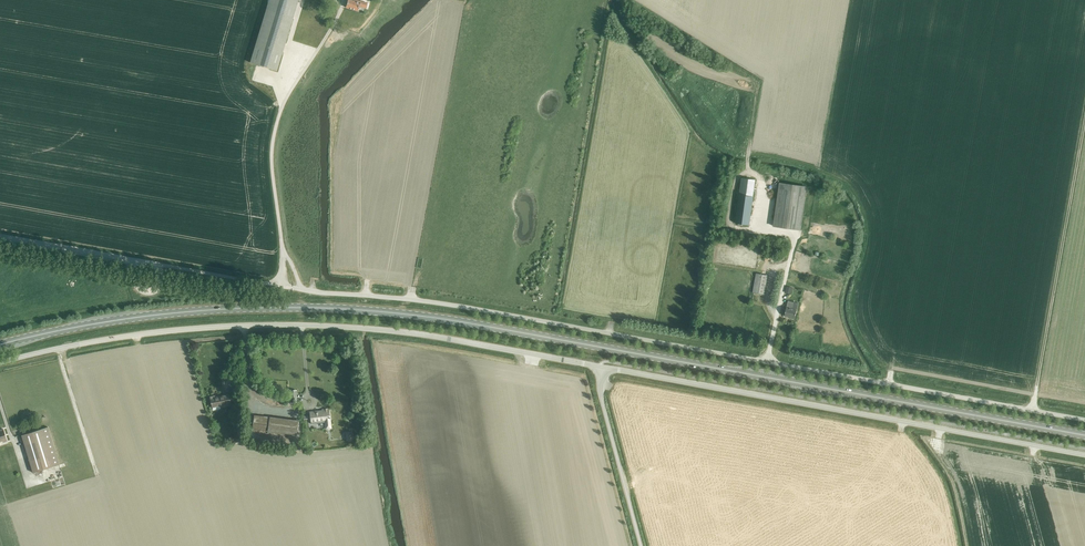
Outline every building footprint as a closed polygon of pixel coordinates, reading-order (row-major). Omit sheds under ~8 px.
[(266,10),(250,63),(277,70),(278,65),(293,18),(298,0),(269,0),(266,10)] [(367,3),(356,0),(354,0),(354,1),(351,0),(348,0),(346,7),(358,10),(359,6),(366,8),(367,3)] [(749,225),(756,180),(741,178),(735,223),(749,225)] [(807,187),(779,183),(773,226),(801,230),(807,187)] [(757,273),(753,293),(763,295),(767,275),(757,273)] [(791,294),(792,287),(786,286),(784,293),(791,294)] [(788,301),(785,316),(789,317),(789,318),(793,319),(794,318),(795,318),(797,310),(798,303),(794,302),(788,301)] [(215,396),(210,397),(212,407),(220,406),(220,407),(231,405),(229,394),(215,397),(215,396)] [(310,412),(311,424),(325,422),(325,425),(331,425),(329,408),(324,409),(324,411),(315,412),(315,411),(310,412)] [(296,435),(297,420),(270,417),(254,415),(252,429),(296,435)] [(48,427),(21,435),(33,473),(59,464),(48,427)]
